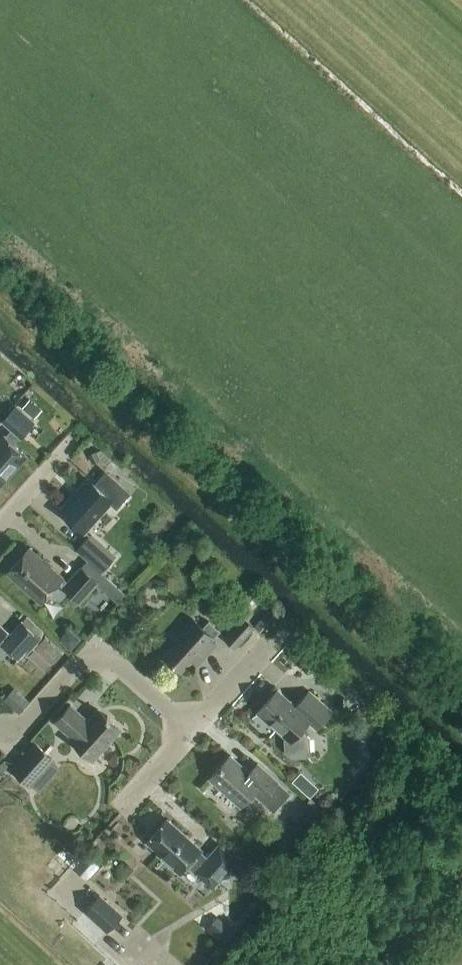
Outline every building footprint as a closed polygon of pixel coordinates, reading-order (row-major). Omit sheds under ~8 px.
[(34,423),(16,407),(2,422),(12,430),(5,438),(5,437),(0,442),(0,484),(25,456),(13,444),(19,437),(20,438),(34,423)] [(96,452),(88,456),(92,464),(100,461),(96,452)] [(58,511),(84,535),(111,505),(116,510),(131,493),(106,471),(94,485),(87,479),(58,511)] [(101,573),(116,556),(92,534),(76,551),(87,561),(101,573)] [(59,582),(60,581),(63,578),(29,548),(7,573),(40,603),(59,582)] [(81,568),(80,567),(65,585),(60,581),(59,582),(63,586),(62,588),(79,603),(96,585),(118,605),(126,596),(101,573),(87,561),(81,568)] [(235,648),(254,627),(243,618),(225,639),(235,648)] [(203,628),(193,620),(173,643),(175,644),(164,657),(181,672),(192,659),(194,661),(214,639),(214,638),(220,631),(208,622),(203,628)] [(6,632),(0,626),(0,642),(2,644),(17,659),(25,650),(28,652),(40,638),(22,622),(10,635),(6,632)] [(15,687),(6,699),(22,711),(31,699),(15,687)] [(296,707),(277,691),(257,713),(286,738),(284,740),(285,753),(292,759),(305,758),(310,751),(310,739),(303,732),(299,732),(308,722),(316,729),(331,712),(309,692),(296,707)] [(88,721),(70,705),(55,722),(72,738),(70,740),(93,760),(120,730),(97,710),(88,721)] [(30,788),(54,761),(36,744),(11,771),(30,788)] [(249,773),(230,756),(209,779),(240,807),(255,791),(264,799),(278,783),(257,764),(249,773)] [(304,774),(297,780),(311,795),(318,789),(304,774)] [(207,858),(199,851),(201,850),(167,820),(147,842),(159,853),(158,855),(179,874),(187,866),(212,888),(237,861),(219,845),(207,858)] [(66,862),(73,855),(64,848),(58,855),(66,862)] [(107,933),(123,916),(99,894),(83,911),(107,933)] [(237,931),(220,917),(208,931),(225,945),(237,931)]
